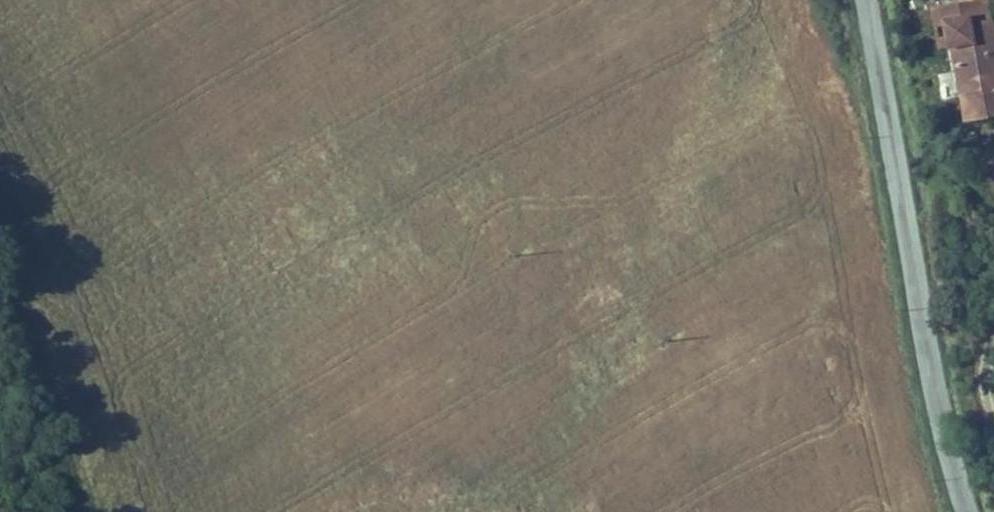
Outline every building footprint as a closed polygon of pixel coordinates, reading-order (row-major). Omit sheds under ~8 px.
[(958,95),(993,90),(993,20),(991,0),(977,0),(957,3),(959,14),(935,18),(940,49),(951,47),(958,95)]
